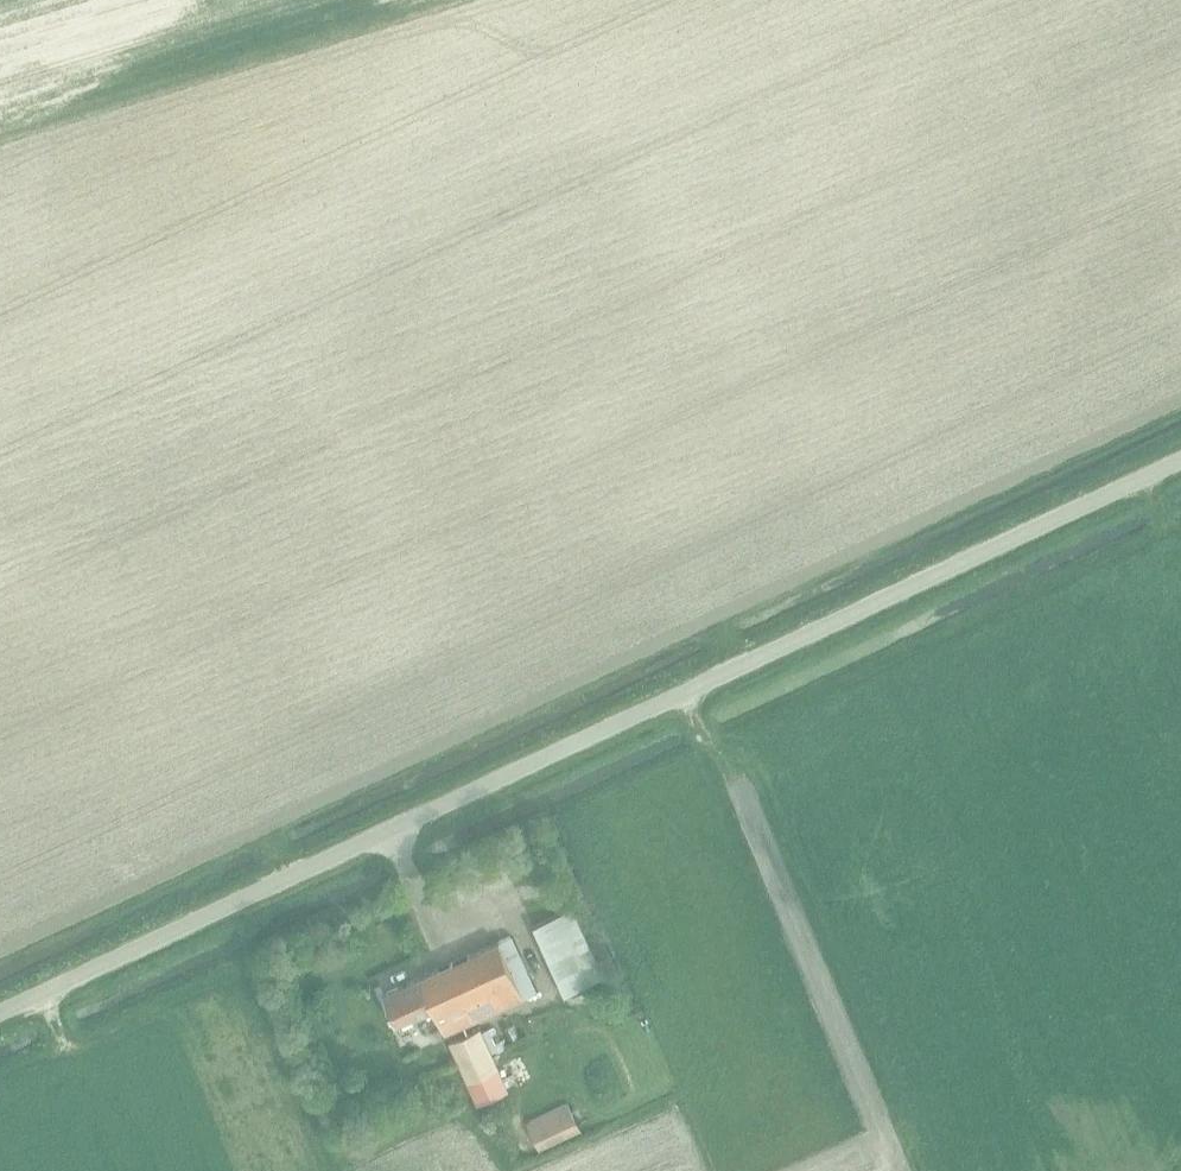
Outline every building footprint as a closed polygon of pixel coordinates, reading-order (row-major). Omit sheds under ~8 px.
[(531,927),(563,995),(604,976),(572,907),(531,927)] [(429,1007),(442,1035),(521,998),(506,964),(520,957),(510,936),(379,997),(392,1024),(429,1007)] [(445,1044),(463,1083),(493,1069),(475,1030),(445,1044)] [(446,1104),(459,1132),(488,1118),(475,1091),(446,1104)] [(525,1124),(538,1149),(577,1129),(565,1104),(525,1124)]
